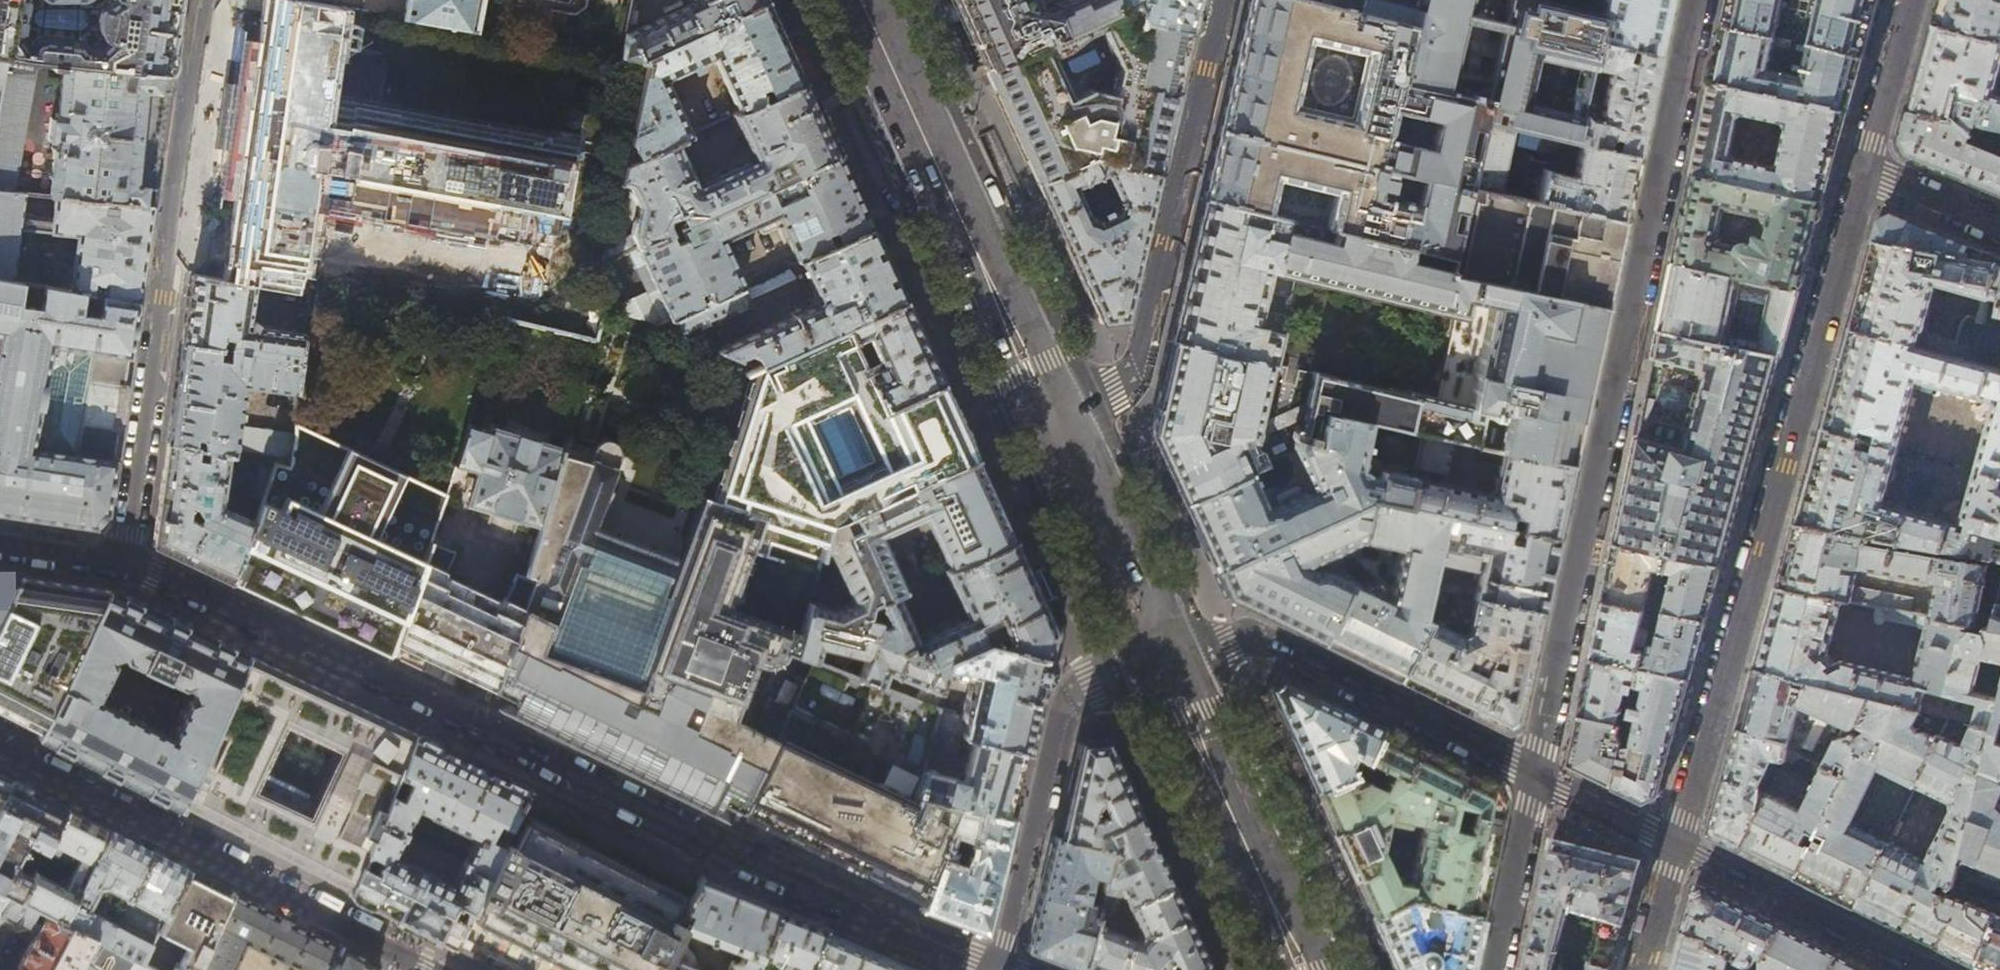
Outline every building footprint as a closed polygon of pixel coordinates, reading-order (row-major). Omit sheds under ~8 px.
[(7,57),(35,60),(63,63),(171,74),(178,24),(181,0),(105,0),(101,4),(98,9),(97,8),(95,13),(94,17),(93,24),(94,29),(95,28),(96,33),(98,37),(101,42),(94,46),(84,46),(84,45),(83,43),(81,41),(80,40),(76,39),(74,38),(39,36),(35,36),(33,37),(32,39),(29,41),(28,44),(23,43),(20,36),(23,33),(27,0),(0,0),(0,56),(7,57)] [(304,0),(262,0),(234,206),(224,281),(254,285),(298,292),(316,160),(338,164),(337,172),(559,214),(572,139),(350,97),(348,104),(324,99),(336,5),(304,0)] [(479,0),(405,0),(401,17),(474,30),(479,0)] [(693,4),(635,30),(633,25),(627,27),(622,56),(637,59),(652,52),(766,0),(691,0),(693,4)] [(785,41),(766,0),(652,52),(663,79),(690,66),(692,71),(699,68),(697,63),(712,56),(737,112),(803,82),(803,81),(788,49),(785,41)] [(955,6),(984,69),(1112,11),(1111,0),(952,0),(955,6)] [(1112,11),(1131,2),(1141,22),(1190,33),(1197,0),(1111,0),(1112,11)] [(1243,24),(1225,101),(1210,170),(1204,198),(1452,255),(1468,186),(1482,122),(1487,101),(1485,101),(1446,92),(1398,80),(1411,25),(1400,23),(1396,41),(1384,38),(1388,20),(1307,0),(1248,0),(1243,24)] [(1657,54),(1667,6),(1668,0),(1602,0),(1599,14),(1540,0),(1497,0),(1492,20),(1465,14),(1468,0),(1307,0),(1388,20),(1400,23),(1411,25),(1398,80),(1446,92),(1463,22),(1502,31),(1485,101),(1487,101),(1482,122),(1510,128),(1515,129),(1574,142),(1584,96),(1590,67),(1596,41),(1657,54)] [(1724,26),(1775,38),(1783,0),(1729,0),(1724,26)] [(1775,38),(1793,41),(1863,58),(1872,24),(1879,0),(1783,0),(1775,38)] [(1934,25),(1999,43),(1999,0),(1941,0),(1934,25)] [(1131,2),(1112,11),(984,69),(1008,121),(1036,182),(1088,158),(1158,174),(1165,142),(1176,92),(1190,33),(1141,22),(1131,2)] [(1999,70),(1999,43),(1934,25),(1922,69),(1911,111),(1910,113),(1975,125),(1999,129),(1999,96),(1993,94),(1999,70)] [(1768,70),(1775,38),(1724,26),(1718,55),(1712,83),(1770,95),(1781,97),(1789,58),(1784,57),(1782,65),(1777,64),(1775,72),(1768,70)] [(1596,41),(1590,67),(1607,71),(1601,100),(1584,96),(1574,142),(1636,155),(1648,96),(1657,54),(1596,41)] [(1852,97),(1863,58),(1793,41),(1789,58),(1781,97),(1848,112),(1852,97)] [(813,76),(798,44),(788,49),(803,81),(813,76)] [(663,79),(652,52),(637,59),(644,60),(622,164),(675,140),(687,135),(663,79)] [(35,60),(7,57),(0,94),(0,190),(12,191),(35,60)] [(162,131),(171,74),(63,63),(61,83),(62,83),(58,119),(51,118),(49,139),(56,140),(52,176),(49,195),(152,206),(162,131)] [(823,125),(803,82),(737,112),(731,114),(751,159),(745,162),(744,160),(700,180),(701,181),(714,210),(837,155),(823,125)] [(1764,118),(1770,95),(1712,83),(1703,128),(1693,175),(1749,187),(1754,163),(1734,158),(1731,153),(1739,118),(1744,114),(1764,118)] [(1848,112),(1781,97),(1770,95),(1764,118),(1783,122),(1787,128),(1781,163),(1775,167),(1754,163),(1749,187),(1823,203),(1837,151),(1848,112)] [(1975,125),(1910,113),(1908,112),(1903,131),(1900,141),(1906,155),(1972,182),(1999,194),(1999,156),(1969,143),(1975,125)] [(1497,192),(1510,128),(1482,122),(1468,186),(1497,192)] [(1574,142),(1515,129),(1511,146),(1555,156),(1553,164),(1529,159),(1525,177),(1538,180),(1534,200),(1622,220),(1625,208),(1631,180),(1636,155),(1574,142)] [(695,184),(675,140),(622,164),(618,182),(629,184),(637,203),(631,233),(614,240),(607,239),(602,261),(628,249),(714,210),(701,181),(695,184)] [(837,155),(714,210),(628,249),(648,294),(661,324),(743,286),(722,240),(753,226),(757,235),(760,236),(781,227),(797,261),(870,227),(853,191),(837,155)] [(1125,319),(1142,244),(1158,174),(1088,158),(1036,182),(1059,234),(1100,322),(1125,319)] [(1823,203),(1749,187),(1693,175),(1684,217),(1674,263),(1799,290),(1810,249),(1823,203)] [(1497,192),(1468,186),(1452,255),(1448,274),(1471,279),(1604,306),(1613,264),(1622,220),(1534,200),(1497,192)] [(12,281),(19,229),(78,235),(70,290),(83,293),(102,296),(138,302),(145,249),(152,206),(49,195),(12,191),(0,190),(0,279),(12,281)] [(1452,255),(1204,198),(1199,218),(1171,342),(1272,365),(1283,318),(1280,313),(1260,308),(1264,292),(1285,296),(1289,294),(1293,276),(1439,310),(1439,311),(1463,316),(1466,301),(1471,279),(1448,274),(1452,255)] [(1874,242),(1999,265),(1999,260),(1919,225),(1891,213),(1878,219),(1876,229),(1873,242),(1874,242)] [(888,266),(870,227),(797,261),(817,305),(715,351),(747,364),(744,374),(844,327),(903,300),(888,266)] [(1874,242),(1874,243),(1863,282),(1850,328),(1967,361),(1967,360),(1977,324),(1986,325),(1999,266),(1999,265),(1874,242)] [(1789,326),(1799,290),(1674,263),(1668,292),(1660,330),(1780,356),(1789,326)] [(1986,325),(1999,328),(1999,266),(1986,325)] [(249,323),(254,285),(224,281),(192,275),(186,313),(182,343),(298,359),(302,333),(256,326),(256,323),(255,322),(250,321),(249,323)] [(12,281),(0,279),(0,321),(3,322),(0,340),(0,513),(94,527),(107,512),(110,493),(122,411),(133,332),(138,302),(102,296),(98,314),(90,313),(91,305),(81,304),(83,293),(70,290),(12,281)] [(1471,279),(1466,301),(1491,306),(1469,404),(1483,407),(1475,445),(1499,450),(1571,465),(1594,356),(1604,306),(1471,279)] [(752,306),(743,286),(661,324),(688,340),(702,334),(704,328),(752,306)] [(903,300),(844,327),(851,343),(866,337),(880,369),(875,371),(878,377),(869,382),(882,410),(941,382),(920,340),(903,300)] [(1986,325),(1977,324),(1967,360),(1967,361),(1850,328),(1837,375),(1823,428),(1898,449),(1918,381),(1995,403),(1976,471),(1999,477),(1999,369),(1979,363),(1983,348),(1999,353),(1999,328),(1986,325)] [(860,362),(857,356),(851,343),(844,327),(744,374),(727,421),(736,424),(737,421),(764,431),(752,469),(724,459),(725,455),(716,452),(700,496),(760,516),(749,551),(765,556),(775,520),(791,525),(784,548),(801,553),(798,566),(816,571),(822,549),(828,525),(975,458),(966,437),(946,394),(941,382),(882,410),(869,382),(860,362)] [(1759,434),(1780,356),(1660,330),(1645,403),(1631,468),(1741,497),(1759,434)] [(1272,365),(1171,342),(1163,376),(1151,433),(1165,464),(1182,502),(1248,472),(1238,451),(1238,450),(1239,448),(1240,446),(1247,444),(1248,443),(1251,441),(1254,436),(1255,433),(1256,431),(1294,439),(1310,443),(1315,444),(1322,412),(1420,433),(1456,441),(1475,445),(1483,407),(1469,404),(1412,392),(1411,397),(1313,374),(1308,399),(1265,389),(1270,366),(1271,366),(1272,365)] [(167,442),(229,453),(274,462),(288,466),(293,442),(293,434),(238,424),(244,383),(294,390),(298,359),(182,343),(175,393),(167,442)] [(857,356),(860,362),(865,360),(862,354),(857,356)] [(962,368),(956,356),(950,359),(955,371),(962,368)] [(1360,467),(1358,467),(1363,445),(1384,450),(1382,460),(1413,467),(1420,433),(1322,412),(1315,444),(1310,443),(1294,451),(1312,488),(1273,505),(1266,506),(1258,491),(1249,472),(1248,472),(1182,502),(1196,531),(1213,570),(1367,501),(1368,499),(1405,507),(1411,478),(1411,477),(1379,470),(1377,476),(1365,473),(1365,471),(1364,471),(1362,468),(1360,467)] [(288,466),(274,462),(253,520),(231,582),(254,593),(336,631),(388,656),(392,644),(432,536),(447,493),(293,421),(293,434),(293,442),(288,466)] [(506,517),(507,519),(508,519),(509,519),(510,518),(515,519),(516,521),(517,522),(519,521),(519,520),(539,526),(561,453),(567,432),(560,430),(557,431),(553,447),(489,429),(489,431),(468,425),(456,465),(476,471),(466,505),(490,512),(490,513),(491,514),(492,514),(493,514),(493,513),(498,514),(498,516),(499,517),(501,516),(502,515),(506,517)] [(1976,471),(1961,527),(1883,505),(1898,449),(1823,428),(1809,475),(1796,524),(1865,537),(1870,538),(1872,529),(1878,530),(1879,523),(1880,523),(1876,539),(1999,560),(1999,477),(1976,471)] [(1453,454),(1456,441),(1420,433),(1413,467),(1411,477),(1411,478),(1428,482),(1430,474),(1443,476),(1448,453),(1453,454)] [(514,702),(509,713),(713,813),(719,799),(742,810),(772,737),(732,718),(752,662),(762,664),(770,664),(775,662),(781,659),(786,655),(788,650),(795,653),(800,633),(729,606),(749,551),(760,516),(700,496),(678,560),(597,529),(601,516),(607,518),(614,493),(609,491),(620,456),(619,456),(619,452),(618,447),(615,443),(613,441),(611,440),(606,439),(602,439),(599,441),(597,442),(595,445),(593,448),(592,448),(588,462),(561,453),(539,526),(524,575),(533,578),(491,689),(490,691),(514,702)] [(1294,451),(1310,443),(1294,439),(1293,443),(1293,447),(1294,451)] [(220,505),(229,453),(167,442),(160,494),(153,545),(192,564),(231,582),(253,520),(220,505)] [(1563,503),(1571,465),(1499,450),(1490,494),(1428,482),(1411,478),(1405,507),(1442,514),(1506,527),(1512,529),(1556,538),(1563,503)] [(828,525),(822,549),(827,550),(851,601),(833,609),(808,601),(800,633),(795,653),(815,661),(819,646),(865,658),(881,600),(894,594),(903,590),(879,534),(925,513),(949,569),(1012,539),(994,498),(975,458),(828,525)] [(1730,537),(1741,497),(1631,468),(1622,513),(1615,543),(1669,554),(1722,566),(1730,537)] [(1442,514),(1405,507),(1368,499),(1367,501),(1359,540),(1359,541),(1400,549),(1390,601),(1350,581),(1320,642),(1357,661),(1396,680),(1426,621),(1431,589),(1426,588),(1431,569),(1432,563),(1442,514)] [(1359,540),(1367,501),(1213,570),(1220,584),(1225,596),(1272,619),(1320,642),(1350,581),(1327,569),(1303,564),(1359,540)] [(1506,527),(1442,514),(1432,563),(1478,572),(1473,597),(1540,611),(1547,578),(1556,538),(1512,529),(1509,546),(1503,544),(1506,527)] [(1864,542),(1865,537),(1796,524),(1787,555),(1778,587),(1842,600),(1864,604),(1866,595),(1853,593),(1858,569),(1938,582),(1930,617),(1990,629),(1994,615),(1979,610),(1989,565),(1864,542)] [(491,689),(533,578),(524,575),(514,571),(501,599),(442,571),(452,547),(432,536),(392,644),(443,667),(491,689)] [(915,639),(894,594),(881,600),(865,658),(859,678),(879,686),(884,673),(920,686),(915,700),(931,706),(943,668),(946,661),(985,643),(1003,634),(1006,640),(1004,648),(1048,659),(1054,631),(1042,604),(1028,574),(1012,539),(949,569),(944,571),(964,616),(915,639)] [(1655,611),(1669,554),(1615,543),(1610,570),(1603,601),(1655,611)] [(1713,597),(1722,566),(1669,554),(1655,611),(1706,622),(1710,610),(1713,597)] [(1052,599),(1039,569),(1028,574),(1042,604),(1052,599)] [(1436,570),(1431,569),(1426,588),(1431,589),(1432,589),(1436,570)] [(0,573),(0,613),(18,576),(0,573)] [(18,576),(0,613),(0,713),(41,733),(108,590),(107,589),(62,583),(18,576)] [(1829,654),(1827,654),(1842,600),(1778,587),(1767,626),(1755,669),(1871,698),(1921,710),(1926,689),(1978,702),(1974,723),(1992,727),(1999,698),(1975,691),(1983,658),(1999,662),(1999,632),(1990,629),(1930,617),(1928,617),(1913,679),(1842,661),(1836,663),(1835,661),(1834,658),(1831,656),(1829,654)] [(1440,591),(1432,589),(1431,589),(1426,621),(1396,680),(1447,705),(1503,732),(1516,725),(1528,669),(1540,611),(1473,597),(1466,630),(1458,634),(1432,622),(1440,591)] [(152,610),(108,590),(41,733),(38,738),(143,791),(180,810),(183,803),(247,655),(204,635),(152,610)] [(1994,615),(1990,629),(1999,632),(1999,592),(1994,615)] [(1641,669),(1655,611),(1603,601),(1597,631),(1591,658),(1641,669)] [(1697,656),(1706,622),(1655,611),(1641,669),(1691,679),(1697,656)] [(1004,648),(985,643),(946,661),(943,668),(952,671),(950,676),(970,682),(963,714),(955,712),(955,711),(954,710),(953,709),(941,706),(940,708),(938,709),(932,730),(1021,750),(1027,751),(1038,702),(1042,685),(1043,685),(1049,660),(1048,659),(1004,648)] [(377,823),(414,734),(409,731),(404,741),(248,668),(252,658),(247,655),(183,803),(223,824),(294,860),(297,853),(348,879),(344,887),(350,890),(377,823)] [(1627,726),(1641,669),(1591,658),(1585,688),(1579,716),(1627,726)] [(951,829),(959,806),(909,795),(920,773),(932,730),(938,709),(931,706),(915,700),(879,686),(859,678),(815,661),(788,716),(887,764),(878,782),(876,787),(772,737),(742,810),(755,817),(765,822),(821,849),(879,877),(875,884),(922,904),(943,851),(951,829)] [(1680,717),(1691,679),(1641,669),(1627,726),(1613,786),(1625,793),(1644,802),(1658,796),(1664,774),(1680,717)] [(1859,719),(1871,698),(1755,669),(1747,699),(1739,728),(1785,742),(1785,747),(1815,761),(1835,720),(1846,725),(1846,724),(1849,725),(1851,725),(1852,725),(1854,724),(1857,722),(1858,721),(1859,721),(1859,719)] [(1314,790),(1349,774),(1358,770),(1379,727),(1278,678),(1267,688),(1294,746),(1314,790)] [(1999,698),(1992,727),(1960,856),(1999,872),(1999,694),(1999,698)] [(1916,785),(1949,717),(1921,710),(1871,698),(1859,719),(1859,721),(1858,721),(1857,722),(1854,724),(1852,725),(1851,725),(1851,726),(1860,725),(1868,729),(1870,739),(1862,741),(1853,736),(1838,740),(1826,767),(1846,777),(1797,876),(1826,891),(1857,906),(1888,843),(1916,785)] [(1613,786),(1627,726),(1579,716),(1573,744),(1569,765),(1587,774),(1613,786)] [(1992,727),(1949,717),(1916,785),(1951,802),(1952,810),(1926,862),(1888,843),(1857,906),(1894,924),(1938,946),(1950,921),(1943,916),(1938,905),(1943,893),(1951,896),(1960,856),(1992,727)] [(1358,770),(1349,774),(1389,793),(1384,817),(1420,826),(1409,875),(1402,874),(1400,883),(1407,884),(1414,899),(1436,905),(1450,908),(1476,914),(1488,858),(1501,797),(1494,784),(1439,756),(1379,727),(1358,770)] [(1784,759),(1785,747),(1785,742),(1739,728),(1724,783),(1710,834),(1723,840),(1741,849),(1769,794),(1756,788),(1771,757),(1785,761),(1784,759)] [(1012,781),(1021,750),(932,730),(920,773),(909,795),(959,806),(1002,816),(1012,781)] [(507,779),(414,734),(377,823),(400,834),(402,831),(404,831),(415,809),(436,819),(438,823),(442,826),(443,827),(449,829),(454,829),(474,838),(463,860),(464,861),(462,865),(485,876),(521,802),(528,789),(507,779)] [(1094,834),(1098,832),(1139,814),(1119,773),(1105,741),(1079,743),(1070,783),(1057,838),(1091,846),(1094,834)] [(1785,747),(1784,759),(1794,764),(1795,762),(1794,762),(1797,760),(1800,758),(1804,758),(1805,758),(1808,759),(1810,760),(1812,763),(1814,766),(1815,768),(1814,770),(1814,771),(1813,771),(1813,772),(1821,776),(1803,811),(1769,794),(1741,849),(1768,863),(1797,876),(1846,777),(1826,767),(1815,761),(1785,747)] [(1349,774),(1314,790),(1342,852),(1371,914),(1407,897),(1414,899),(1407,884),(1400,883),(1392,881),(1377,847),(1384,817),(1389,793),(1349,774)] [(10,780),(0,775),(0,799),(10,780)] [(10,780),(0,799),(0,890),(7,894),(18,900),(30,876),(16,869),(15,862),(26,842),(43,850),(48,842),(66,808),(37,793),(10,780)] [(521,802),(485,876),(470,906),(475,909),(471,918),(525,945),(574,969),(659,969),(666,958),(676,938),(681,929),(683,923),(676,919),(694,890),(665,875),(521,802)] [(951,854),(943,851),(922,904),(920,910),(947,921),(986,935),(988,934),(999,886),(1015,819),(1009,818),(1002,816),(959,806),(951,829),(976,835),(974,844),(965,841),(961,860),(958,859),(956,867),(952,865),(954,857),(951,854)] [(30,876),(18,900),(61,922),(108,830),(82,816),(66,808),(48,842),(79,858),(68,879),(37,863),(30,876)] [(1173,863),(1149,809),(1139,814),(1153,846),(1163,867),(1173,863)] [(1139,814),(1098,832),(1107,849),(1110,850),(1101,889),(1114,892),(1120,889),(1126,903),(1170,883),(1163,867),(1153,846),(1139,814)] [(393,853),(404,831),(402,831),(400,834),(377,823),(350,890),(348,895),(422,933),(451,947),(463,922),(447,913),(453,902),(468,910),(470,906),(485,876),(462,865),(464,861),(463,860),(452,882),(393,853)] [(126,839),(108,830),(61,922),(69,926),(105,944),(152,852),(126,839)] [(1107,849),(1091,846),(1057,838),(1053,837),(1039,895),(1097,906),(1101,889),(1110,850),(1107,849)] [(1541,899),(1531,945),(1556,952),(1565,918),(1597,927),(1596,931),(1588,960),(1610,967),(1613,955),(1640,860),(1596,849),(1554,839),(1541,899)] [(162,857),(152,852),(105,944),(133,959),(141,963),(157,933),(186,876),(189,871),(162,857)] [(186,876),(157,933),(186,948),(176,969),(198,969),(230,898),(195,880),(186,876)] [(694,890),(676,919),(683,923),(681,929),(743,953),(739,963),(731,964),(729,969),(754,969),(778,908),(740,892),(702,876),(694,890)] [(1781,924),(1743,905),(1696,882),(1678,946),(1671,969),(1725,969),(1729,956),(1746,965),(1747,965),(1750,966),(1753,965),(1754,964),(1755,962),(1756,960),(1755,956),(1764,959),(1781,924)] [(1126,903),(1140,933),(1136,936),(1135,939),(1097,925),(1098,922),(1094,920),(1083,967),(1092,969),(1210,969),(1192,931),(1170,883),(1126,903)] [(198,969),(235,969),(246,945),(300,969),(376,969),(378,966),(378,965),(377,962),(339,943),(338,946),(299,926),(233,893),(230,898),(198,969)] [(1996,915),(1951,896),(1943,893),(1938,905),(1943,916),(1950,921),(1938,946),(1953,953),(1976,965),(1996,915)] [(18,900),(7,894),(0,906),(0,919),(34,936),(16,969),(47,969),(69,926),(61,922),(18,900)] [(1097,906),(1039,895),(1033,919),(1026,949),(1028,951),(1053,961),(1076,969),(1082,969),(1083,967),(1094,920),(1097,906)] [(1436,905),(1414,899),(1407,897),(1371,914),(1396,969),(1465,969),(1476,914),(1450,908),(1449,914),(1435,910),(1436,905)] [(794,914),(778,908),(754,969),(777,969),(779,964),(785,966),(784,969),(807,969),(824,927),(824,926),(794,914)] [(1996,915),(1976,965),(1982,967),(1987,969),(1999,969),(1999,914),(1997,913),(1996,915)] [(1781,924),(1764,959),(1762,969),(1831,969),(1840,952),(1809,938),(1781,924)] [(105,944),(69,926),(47,969),(128,969),(133,959),(105,944)] [(857,941),(824,927),(807,969),(925,969),(924,969),(857,941)] [(676,938),(666,958),(694,969),(695,969),(698,962),(676,938)] [(1531,945),(1526,969),(1551,969),(1556,952),(1531,945)] [(1840,952),(1831,969),(1875,969),(1840,952)] [(666,958),(659,969),(694,969),(666,958)] [(141,963),(133,959),(128,969),(154,969),(141,963)] [(1610,967),(1588,960),(1586,969),(1609,969),(1610,967)]
